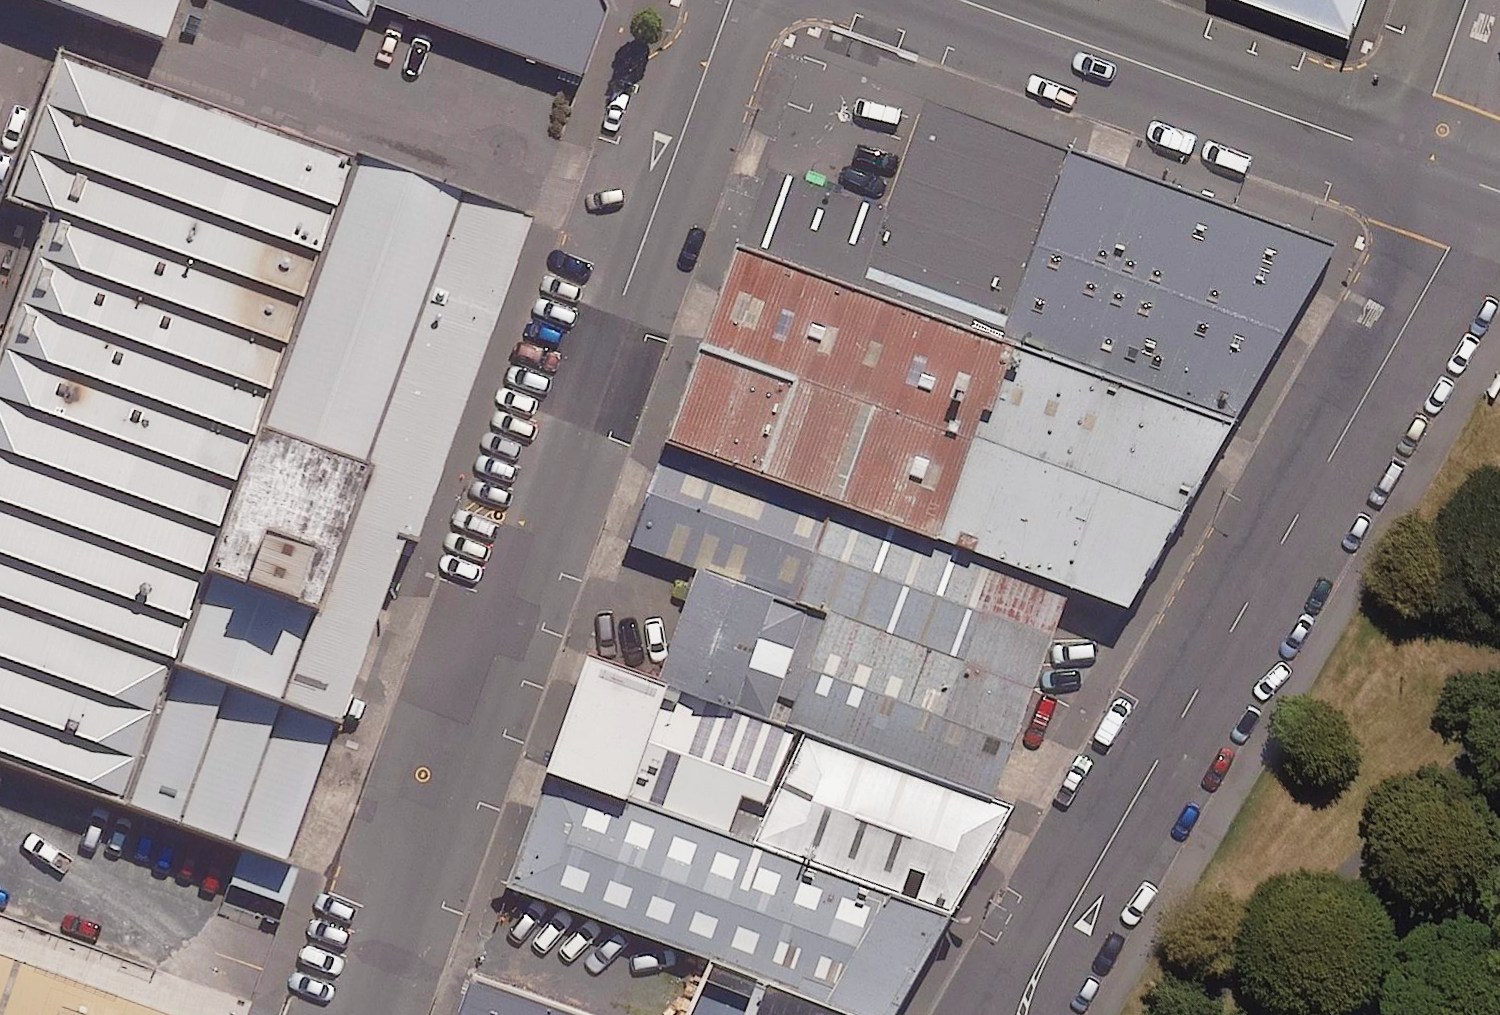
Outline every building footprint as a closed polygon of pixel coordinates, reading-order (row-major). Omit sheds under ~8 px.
[(201,21),(208,0),(144,0),(201,21)] [(387,15),(392,2),(393,0),(347,0),(387,15)] [(392,2),(593,73),(619,0),(393,0),(392,2)] [(1359,0),(1259,0),(1348,32),(1359,0)] [(358,157),(73,54),(22,194),(72,212),(0,410),(0,754),(125,799),(171,673),(358,157)] [(1354,238),(1088,146),(1048,257),(1020,334),(1244,415),(1354,238)] [(532,220),(358,157),(171,673),(338,733),(344,736),(532,220)] [(750,236),(1020,334),(1048,257),(778,159),(750,236)] [(894,507),(949,527),(1020,334),(750,236),(745,234),(675,427),(894,507)] [(1244,415),(1020,334),(949,527),(1128,592),(1244,415)] [(854,617),(815,723),(1008,793),(1089,577),(949,527),(894,507),(854,617)] [(674,672),(815,723),(854,617),(713,565),(674,672)] [(558,763),(772,840),(815,723),(674,672),(601,646),(558,763)] [(338,733),(171,673),(125,799),(293,859),(338,733)] [(772,840),(962,905),(1022,798),(1008,793),(815,723),(772,840)] [(962,905),(772,840),(558,763),(516,882),(711,952),(886,1014),(902,1014),(962,905)] [(0,943),(0,1014),(199,1014),(0,943)] [(711,952),(688,1014),(886,1014),(711,952)] [(490,967),(472,1014),(623,1014),(490,967)]
